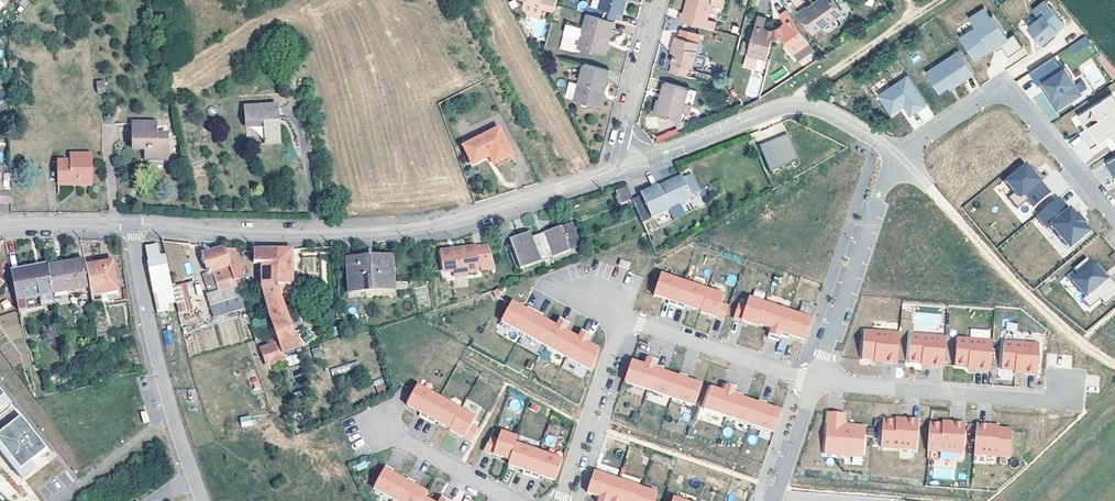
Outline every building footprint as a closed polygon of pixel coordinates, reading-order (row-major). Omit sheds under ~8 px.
[(525,4),(541,9),(543,1),(553,4),(555,0),(527,0),(525,4)] [(600,0),(589,0),(587,9),(596,12),(600,0)] [(614,17),(616,9),(621,10),(624,0),(600,0),(596,12),(614,17)] [(707,13),(710,0),(686,0),(684,8),(681,7),(679,15),(714,24),(716,15),(707,13)] [(800,6),(816,29),(840,11),(842,4),(839,0),(813,0),(810,2),(808,0),(800,6)] [(1027,23),(1043,42),(1055,33),(1052,29),(1056,26),(1057,27),(1065,21),(1048,0),(1040,0),(1033,6),(1039,13),(1027,23)] [(795,49),(811,37),(788,5),(781,10),(787,19),(779,26),(786,36),(795,49)] [(985,5),(971,14),(977,23),(961,33),(976,56),(986,50),(987,47),(995,42),(996,43),(998,47),(1003,43),(1010,53),(1024,43),(1015,30),(1008,34),(994,12),(991,14),(985,5)] [(596,12),(587,9),(584,21),(578,43),(600,49),(604,34),(609,35),(614,17),(596,12)] [(749,37),(746,47),(748,48),(765,52),(767,53),(772,33),(775,24),(766,21),(768,12),(757,9),(749,37)] [(570,17),(564,40),(578,43),(584,21),(570,17)] [(775,24),(772,33),(786,36),(779,26),(775,24)] [(674,45),(668,66),(685,70),(687,61),(689,62),(695,37),(684,33),(672,30),(670,36),(676,38),(674,45)] [(604,34),(600,49),(605,50),(609,35),(604,34)] [(801,56),(816,45),(811,37),(795,49),(801,56)] [(1090,44),(1086,37),(1071,46),(1075,53),(1090,44)] [(763,62),(765,52),(748,48),(745,60),(760,64),(763,62)] [(954,84),(975,70),(960,48),(928,69),(941,89),(949,83),(953,81),(954,84)] [(1042,81),(1045,79),(1064,66),(1055,53),(1031,69),(1040,83),(1042,81)] [(599,83),(604,85),(609,67),(583,60),(573,96),(594,102),(599,83)] [(1064,66),(1045,79),(1055,94),(1051,96),(1058,107),(1082,91),(1076,81),(1077,80),(1067,65),(1064,66)] [(913,113),(928,101),(909,72),(880,91),(893,110),(902,104),(901,102),(904,100),(905,102),(913,113)] [(685,95),(688,82),(663,75),(659,92),(655,107),(680,113),(682,104),(685,95)] [(721,83),(722,80),(701,75),(700,78),(721,83)] [(107,78),(100,79),(101,90),(108,89),(107,78)] [(1042,81),(1051,96),(1055,94),(1045,79),(1042,81)] [(599,83),(594,102),(599,104),(604,85),(599,83)] [(655,107),(659,92),(654,91),(650,106),(655,107)] [(1078,114),(1086,126),(1081,129),(1091,145),(1110,132),(1113,137),(1114,135),(1114,96),(1113,92),(1078,114)] [(690,106),(693,97),(685,95),(682,104),(690,106)] [(279,102),(246,105),(248,124),(264,124),(266,141),(281,140),(279,102)] [(170,159),(169,135),(159,135),(159,122),(134,123),(134,148),(145,148),(146,159),(170,159)] [(490,153),(495,162),(513,152),(498,126),(464,145),(472,162),(490,153)] [(761,142),(771,168),(801,157),(790,131),(761,142)] [(94,184),(94,153),(74,154),(74,160),(61,160),(62,181),(81,181),(81,184),(94,184)] [(1028,174),(1022,166),(1001,184),(1010,195),(1004,200),(1013,211),(1023,203),(1029,210),(1046,196),(1036,184),(1039,182),(1031,172),(1028,174)] [(691,172),(683,175),(690,190),(698,186),(691,172)] [(2,174),(3,185),(10,185),(9,173),(2,174)] [(658,185),(658,184),(641,191),(642,193),(632,197),(643,220),(669,207),(673,215),(683,210),(678,201),(691,194),(690,190),(683,175),(682,174),(665,182),(666,184),(659,187),(658,185)] [(629,200),(623,187),(613,191),(621,204),(629,200)] [(12,191),(2,190),(1,201),(11,201),(12,191)] [(1046,229),(1064,212),(1054,200),(1032,218),(1043,231),(1046,229)] [(1065,211),(1064,212),(1046,229),(1065,251),(1085,235),(1079,227),(1072,219),(1065,211)] [(1072,219),(1079,227),(1080,226),(1073,218),(1072,219)] [(561,225),(569,248),(581,244),(573,221),(561,225)] [(561,224),(546,229),(547,234),(534,239),(532,234),(530,229),(510,236),(520,266),(569,248),(561,225),(561,224)] [(547,234),(546,229),(532,234),(534,239),(547,234)] [(468,267),(497,264),(489,241),(458,245),(459,247),(454,247),(454,246),(443,247),(446,267),(456,266),(457,271),(468,270),(468,267)] [(175,290),(166,255),(161,256),(159,245),(147,248),(150,262),(148,262),(155,294),(175,290)] [(221,290),(238,284),(237,280),(226,251),(225,248),(211,252),(205,254),(211,272),(214,271),(221,290)] [(264,262),(280,262),(279,249),(267,250),(256,250),(255,262),(264,262)] [(279,249),(280,262),(280,285),(294,285),(294,249),(286,249),(279,249)] [(226,251),(237,280),(242,278),(241,273),(246,272),(243,263),(241,263),(236,251),(226,251)] [(390,254),(350,257),(352,286),(392,283),(390,254)] [(1114,296),(1114,281),(1108,273),(1105,275),(1094,262),(1088,255),(1075,266),(1080,273),(1073,279),(1086,295),(1083,298),(1090,307),(1102,297),(1104,295),(1109,301),(1114,296)] [(78,290),(90,288),(86,266),(85,259),(49,267),(54,292),(77,287),(78,290)] [(631,262),(621,259),(619,265),(629,269),(631,262)] [(1097,259),(1094,262),(1105,275),(1108,273),(1097,259)] [(113,261),(86,266),(90,288),(91,296),(102,294),(109,293),(109,289),(118,287),(113,261)] [(264,286),(280,285),(280,262),(264,262),(264,286)] [(48,264),(11,271),(20,311),(43,307),(43,303),(55,302),(54,292),(49,267),(48,264)] [(214,271),(211,272),(206,274),(212,294),(209,295),(213,307),(242,294),(240,290),(238,284),(221,290),(214,271)] [(669,302),(677,304),(685,280),(662,272),(655,293),(670,298),(669,302)] [(685,280),(677,304),(685,307),(686,304),(702,309),(709,288),(685,280)] [(272,317),(280,339),(260,346),(265,359),(284,353),(302,347),(280,285),(264,286),(273,314),(271,314),(272,317)] [(109,293),(102,294),(102,297),(119,294),(118,287),(109,289),(109,293)] [(702,309),(702,310),(725,318),(730,304),(723,302),(726,293),(709,288),(702,309)] [(177,302),(175,290),(155,294),(158,309),(172,306),(171,303),(177,302)] [(756,292),(754,297),(764,300),(765,295),(756,292)] [(739,302),(735,316),(759,324),(760,322),(767,301),(764,300),(754,297),(750,296),(747,304),(739,302)] [(512,301),(501,320),(523,332),(535,310),(528,305),(526,309),(512,301)] [(767,301),(760,322),(772,326),(769,336),(780,339),(782,334),(790,309),(767,301)] [(804,303),(800,312),(814,317),(817,307),(804,303)] [(800,312),(790,309),(782,334),(790,336),(791,333),(807,338),(814,317),(800,312)] [(535,310),(523,332),(545,344),(556,325),(541,317),(543,314),(535,310)] [(556,325),(545,344),(567,356),(578,337),(566,330),(570,322),(560,316),(556,325)] [(578,337),(567,356),(593,370),(600,349),(588,342),(592,334),(582,328),(578,337)] [(864,328),(861,356),(874,357),(883,358),(882,361),(899,362),(901,331),(864,328)] [(163,330),(165,345),(173,344),(171,329),(163,330)] [(910,332),(908,360),(921,361),(929,362),(929,364),(946,365),(948,335),(910,332)] [(957,336),(955,364),(967,365),(976,366),(976,368),(993,369),(995,339),(957,336)] [(1004,339),(1002,368),(1014,369),(1023,369),(1023,372),(1039,373),(1042,342),(1004,339)] [(312,348),(313,358),(322,356),(321,346),(312,348)] [(266,363),(287,357),(284,353),(265,359),(266,363)] [(632,360),(625,381),(648,389),(657,364),(659,359),(648,355),(645,364),(632,360)] [(665,367),(657,364),(648,389),(672,397),(680,375),(664,370),(665,367)] [(680,375),(672,397),(696,405),(703,383),(688,378),(689,375),(681,372),(680,375)] [(1099,386),(1100,376),(1089,374),(1088,385),(1099,386)] [(374,381),(377,392),(384,390),(381,379),(374,381)] [(419,380),(408,400),(423,408),(421,411),(428,415),(441,392),(419,380)] [(711,387),(704,408),(728,416),(736,391),(738,385),(727,382),(724,391),(711,387)] [(22,471),(32,463),(48,450),(0,389),(0,444),(22,471)] [(744,393),(736,391),(728,416),(751,424),(759,402),(743,397),(744,393)] [(441,392),(428,415),(436,419),(438,416),(452,424),(463,404),(441,392)] [(759,402),(751,424),(775,432),(783,410),(767,405),(768,402),(760,399),(759,402)] [(463,404),(452,424),(452,425),(474,437),(474,436),(481,424),(474,420),(478,413),(463,404)] [(830,411),(827,453),(846,455),(847,450),(865,452),(867,425),(847,423),(848,412),(830,411)] [(141,414),(144,424),(150,422),(147,412),(141,414)] [(241,427),(253,425),(251,415),(240,417),(241,427)] [(885,418),(883,446),(918,449),(921,418),(907,417),(906,419),(885,418)] [(944,422),(932,421),(929,450),(965,452),(967,422),(953,421),(953,423),(944,422)] [(979,423),(976,453),(1011,456),(1014,428),(1001,427),(992,426),(993,424),(979,423)] [(491,437),(484,450),(510,458),(515,442),(517,436),(501,431),(498,439),(491,437)] [(539,450),(515,442),(510,458),(508,463),(524,469),(523,472),(531,475),(539,450)] [(23,480),(37,469),(32,463),(22,471),(0,444),(0,451),(23,480)] [(563,458),(539,450),(531,475),(539,477),(540,474),(556,479),(563,458)] [(386,465),(373,488),(395,500),(406,480),(391,472),(393,469),(386,465)] [(588,491),(601,495),(599,500),(611,500),(618,478),(595,470),(588,491)] [(406,480),(395,500),(398,500),(423,500),(425,497),(428,492),(414,484),(416,481),(408,477),(406,480)] [(618,478),(611,500),(637,500),(642,486),(618,478)] [(642,486),(637,500),(658,500),(656,500),(659,492),(642,486)]
